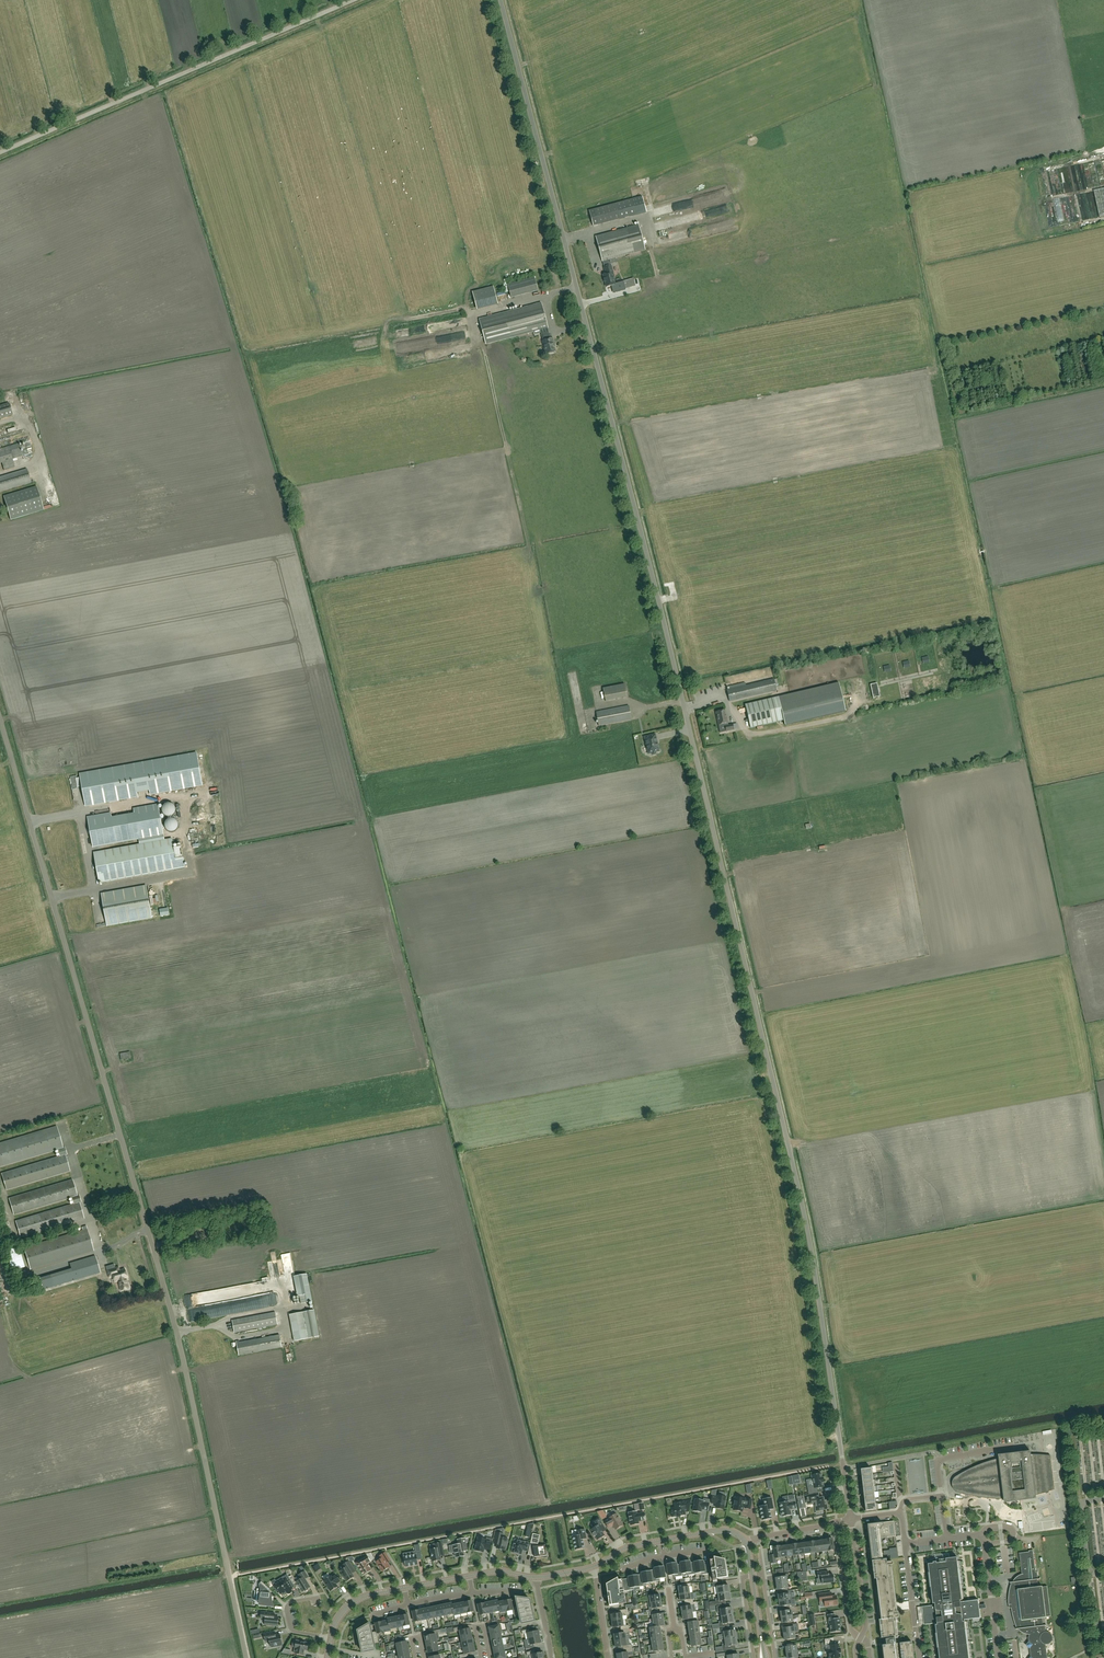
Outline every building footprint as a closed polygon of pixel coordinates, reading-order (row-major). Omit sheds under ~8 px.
[(1085,191),(1092,189),(1086,160),(1080,161),(1085,191)] [(1079,191),(1084,190),(1078,162),(1073,163),(1074,168),(1073,168),(1076,178),(1079,177),(1079,180),(1076,181),(1079,191)] [(1093,192),(1099,218),(1103,217),(1103,190),(1093,192)] [(615,204),(619,219),(646,212),(642,197),(615,204)] [(619,219),(615,204),(595,209),(599,225),(619,219)] [(592,227),(599,225),(595,209),(588,211),(592,227)] [(644,250),(638,226),(595,237),(602,262),(644,250)] [(605,275),(603,275),(606,287),(611,286),(613,291),(616,290),(617,292),(626,290),(623,282),(614,284),(611,273),(612,273),(610,266),(604,268),(605,275)] [(507,285),(510,298),(537,291),(533,278),(507,285)] [(493,286),(472,291),(475,305),(496,299),(493,286)] [(547,328),(540,304),(502,314),(479,320),(486,345),(509,339),(547,328)] [(549,340),(547,334),(541,335),(542,341),(542,342),(544,349),(546,354),(550,353),(550,354),(553,353),(553,352),(554,352),(552,345),(553,344),(552,339),(549,340)] [(21,394),(22,401),(31,399),(29,392),(21,394)] [(12,415),(9,403),(0,406),(0,419),(12,415)] [(22,457),(18,444),(0,450),(0,463),(2,463),(4,471),(15,467),(12,460),(22,457)] [(31,483),(27,469),(0,477),(0,492),(31,483)] [(11,520),(44,510),(37,487),(4,497),(11,520)] [(730,702),(777,691),(774,679),(727,690),(730,702)] [(778,697),(745,705),(750,728),(784,720),(785,726),(845,711),(839,683),(778,697)] [(877,683),(870,685),(873,698),(880,696),(877,683)] [(623,698),(620,685),(603,688),(605,701),(623,698)] [(599,726),(631,720),(628,706),(596,712),(599,726)] [(716,712),(718,725),(725,724),(726,732),(734,730),(732,724),(728,725),(728,723),(725,710),(716,712)] [(648,754),(652,753),(652,754),(653,755),(655,755),(656,753),(656,752),(659,751),(655,735),(644,737),(648,754)] [(197,752),(144,762),(150,791),(150,795),(203,786),(197,752)] [(61,754),(51,755),(54,772),(64,770),(63,766),(72,764),(71,759),(62,761),(61,754)] [(144,762),(132,764),(137,793),(150,791),(144,762)] [(137,793),(132,764),(80,773),(86,807),(138,798),(137,793)] [(163,814),(165,815),(167,817),(170,817),(172,816),(174,814),(175,812),(175,809),(174,807),(173,805),(170,804),(168,804),(165,805),(163,807),(163,809),(162,811),(163,814)] [(158,805),(135,810),(136,813),(140,839),(163,835),(158,805)] [(136,813),(112,817),(116,843),(138,839),(140,839),(136,813)] [(111,814),(88,818),(93,847),(116,843),(112,817),(111,814)] [(169,832),(171,833),(174,832),(176,831),(177,830),(178,827),(178,825),(177,822),(175,820),(173,819),(170,819),(167,821),(165,823),(165,825),(165,828),(166,831),(169,832)] [(164,841),(163,835),(140,839),(138,839),(139,845),(164,841)] [(139,845),(94,853),(100,883),(177,869),(185,867),(181,847),(174,848),(172,839),(164,841),(139,845)] [(102,894),(107,926),(152,918),(146,886),(102,894)] [(0,1144),(0,1167),(57,1150),(59,1156),(1,1174),(6,1190),(70,1171),(65,1155),(67,1154),(65,1147),(64,1145),(62,1146),(57,1130),(56,1127),(0,1144)] [(72,1180),(9,1199),(13,1215),(71,1198),(73,1204),(15,1221),(20,1238),(84,1219),(79,1203),(81,1202),(79,1195),(77,1196),(72,1180)] [(94,1251),(87,1229),(24,1248),(30,1270),(94,1251)] [(95,1256),(70,1264),(71,1269),(75,1280),(100,1273),(95,1256)] [(128,1278),(125,1269),(117,1272),(116,1268),(108,1270),(110,1277),(113,1276),(115,1282),(119,1281),(127,1279),(127,1278),(128,1278)] [(75,1280),(71,1269),(40,1279),(43,1290),(75,1280)] [(296,1276),(301,1304),(313,1302),(307,1274),(296,1276)] [(129,1288),(127,1279),(119,1281),(121,1290),(129,1288)] [(314,1310),(289,1314),(294,1341),(319,1336),(314,1310)] [(277,1324),(275,1312),(232,1320),(234,1332),(277,1324)] [(280,1335),(240,1342),(239,1341),(236,1341),(239,1355),(282,1347),(280,1335)] [(953,1488),(954,1489),(959,1492),(961,1493),(965,1494),(967,1495),(973,1496),(981,1498),(989,1499),(992,1499),(997,1499),(1000,1499),(1004,1499),(1004,1502),(1037,1499),(1036,1495),(1044,1493),(1048,1492),(1055,1490),(1050,1455),(1048,1455),(1042,1454),(1033,1454),(1031,1454),(1031,1451),(999,1455),(999,1458),(992,1460),(987,1462),(982,1463),(979,1464),(974,1467),(972,1468),(967,1470),(965,1471),(962,1473),(960,1474),(957,1476),(955,1477),(954,1478),(953,1479),(953,1480),(953,1481),(952,1482),(952,1483),(952,1485),(952,1486),(953,1487),(953,1488)] [(811,1475),(813,1486),(807,1487),(809,1494),(817,1492),(816,1487),(823,1486),(822,1482),(823,1482),(822,1477),(822,1478),(821,1473),(818,1474),(818,1473),(814,1473),(814,1474),(811,1475)] [(819,1493),(805,1495),(807,1504),(815,1503),(816,1507),(817,1514),(822,1514),(822,1510),(827,1509),(826,1505),(826,1501),(824,1501),(823,1497),(819,1498),(819,1493)] [(779,1504),(780,1504),(781,1512),(780,1512),(781,1516),(782,1516),(782,1517),(791,1515),(790,1510),(796,1509),(797,1509),(795,1501),(794,1495),(788,1496),(789,1501),(779,1503),(779,1504)] [(712,1496),(711,1503),(717,1504),(716,1508),(723,1509),(725,1497),(718,1496),(718,1497),(712,1496)] [(803,1496),(796,1497),(799,1509),(799,1507),(805,1506),(804,1502),(803,1496)] [(744,1499),(744,1498),(736,1497),(735,1498),(734,1498),(733,1503),(735,1503),(733,1510),(742,1512),(743,1507),(745,1507),(745,1508),(750,1509),(752,1500),(746,1499),(744,1499)] [(762,1521),(772,1519),(771,1518),(770,1510),(774,1509),(773,1509),(771,1498),(765,1499),(763,1499),(763,1500),(764,1506),(759,1506),(759,1507),(760,1507),(762,1520),(762,1521)] [(695,1499),(693,1511),(701,1513),(701,1508),(703,1509),(703,1510),(708,1510),(709,1503),(703,1502),(703,1500),(695,1499)] [(675,1503),(675,1507),(670,1508),(672,1517),(677,1516),(677,1517),(681,1516),(680,1515),(685,1514),(685,1512),(689,1511),(691,1500),(675,1503)] [(644,1513),(637,1514),(636,1512),(629,1513),(631,1525),(639,1524),(638,1520),(640,1520),(641,1521),(645,1520),(644,1513)] [(623,1525),(616,1514),(604,1521),(608,1527),(613,1524),(616,1530),(623,1525)] [(594,1537),(595,1537),(597,1540),(601,1538),(602,1538),(605,1536),(604,1536),(603,1533),(606,1530),(599,1519),(600,1519),(599,1518),(592,1523),(593,1523),(595,1527),(590,1530),(593,1533),(592,1533),(594,1537)] [(893,1521),(867,1524),(872,1560),(883,1559),(880,1537),(889,1536),(895,1535),(893,1525),(893,1521)] [(584,1548),(583,1540),(586,1539),(585,1530),(585,1529),(576,1531),(577,1535),(572,1536),(575,1550),(584,1548)] [(497,1545),(497,1548),(506,1550),(508,1539),(502,1538),(503,1534),(497,1532),(494,1544),(497,1545)] [(533,1534),(528,1555),(534,1557),(535,1557),(547,1555),(545,1545),(537,1546),(540,1535),(533,1534)] [(486,1537),(486,1539),(478,1538),(475,1550),(483,1552),(484,1548),(486,1549),(490,1551),(493,1539),(486,1537)] [(456,1556),(456,1557),(464,1556),(463,1551),(467,1550),(465,1539),(458,1540),(459,1545),(454,1545),(455,1552),(454,1552),(454,1556),(456,1556)] [(515,1540),(512,1552),(521,1554),(522,1550),(527,1551),(528,1543),(515,1540)] [(430,1549),(433,1562),(441,1560),(440,1557),(444,1556),(441,1543),(435,1544),(435,1548),(430,1549)] [(779,1547),(779,1546),(773,1547),(774,1555),(769,1555),(771,1563),(776,1562),(776,1561),(781,1560),(779,1547)] [(897,1548),(889,1548),(890,1558),(898,1557),(897,1548)] [(1016,1578),(1013,1581),(1014,1582),(1010,1583),(1011,1583),(1011,1585),(1010,1587),(1010,1590),(1009,1592),(1047,1588),(1047,1587),(1043,1587),(1043,1586),(1038,1587),(1038,1580),(1041,1579),(1038,1579),(1037,1572),(1036,1572),(1033,1550),(1029,1551),(1029,1552),(1020,1553),(1019,1553),(1022,1572),(1023,1572),(1023,1574),(1019,1575),(1016,1578)] [(385,1553),(379,1556),(381,1559),(377,1562),(383,1571),(389,1567),(387,1563),(390,1561),(385,1553)] [(418,1565),(416,1554),(403,1557),(404,1559),(403,1560),(404,1565),(405,1564),(405,1567),(406,1567),(418,1565)] [(922,1607),(918,1607),(920,1625),(936,1624),(940,1657),(970,1657),(965,1620),(981,1618),(980,1609),(981,1609),(981,1605),(979,1605),(978,1600),(963,1602),(957,1557),(950,1558),(949,1554),(943,1555),(943,1557),(936,1558),(936,1562),(934,1562),(934,1564),(929,1564),(934,1605),(922,1607)] [(367,1556),(356,1563),(364,1575),(371,1571),(367,1564),(370,1561),(367,1556)] [(714,1559),(709,1560),(712,1579),(728,1577),(726,1565),(725,1565),(724,1560),(713,1557),(714,1559)] [(887,1637),(887,1639),(885,1639),(886,1645),(882,1645),(883,1657),(914,1657),(912,1642),(895,1644),(894,1638),(898,1638),(895,1618),(898,1618),(897,1612),(896,1612),(891,1565),(892,1565),(892,1562),(886,1562),(886,1559),(871,1561),(878,1615),(881,1614),(881,1619),(878,1620),(881,1638),(887,1637)] [(703,1560),(701,1561),(703,1575),(709,1574),(707,1562),(703,1562),(703,1560)] [(354,1577),(352,1574),(355,1572),(349,1561),(343,1565),(345,1568),(341,1571),(343,1574),(342,1575),(344,1578),(345,1577),(347,1581),(354,1577)] [(689,1575),(687,1561),(680,1562),(680,1564),(682,1576),(682,1574),(687,1573),(687,1575),(689,1575)] [(687,1561),(689,1575),(696,1574),(695,1573),(696,1573),(694,1562),(693,1562),(694,1562),(690,1563),(690,1561),(687,1561)] [(701,1575),(703,1575),(701,1561),(694,1562),(696,1573),(701,1573),(701,1575)] [(674,1577),(675,1577),(673,1563),(667,1564),(668,1576),(674,1575),(674,1577)] [(676,1563),(673,1563),(675,1577),(682,1576),(680,1564),(677,1565),(676,1563)] [(664,1566),(657,1567),(659,1581),(660,1581),(660,1579),(665,1578),(664,1566)] [(650,1570),(650,1571),(652,1583),(652,1582),(659,1581),(657,1567),(654,1568),(654,1570),(650,1570)] [(308,1577),(305,1571),(299,1575),(301,1578),(300,1579),(300,1580),(297,1582),(298,1585),(297,1585),(300,1589),(301,1589),(302,1592),(304,1590),(305,1591),(308,1589),(308,1588),(310,1587),(305,1579),(308,1577)] [(647,1584),(652,1583),(650,1571),(644,1572),(646,1586),(647,1586),(647,1584)] [(823,1572),(817,1573),(818,1579),(821,1579),(822,1584),(834,1582),(833,1574),(829,1575),(828,1571),(823,1572)] [(641,1575),(638,1575),(639,1587),(646,1586),(644,1572),(641,1572),(641,1575)] [(777,1578),(774,1578),(775,1584),(787,1582),(786,1577),(789,1576),(788,1573),(776,1575),(777,1578)] [(291,1581),(287,1574),(276,1581),(277,1583),(274,1585),(278,1593),(281,1591),(283,1595),(287,1592),(287,1593),(289,1594),(290,1593),(291,1592),(292,1591),(291,1589),(288,1584),(291,1581)] [(324,1580),(331,1591),(338,1587),(336,1584),(340,1581),(336,1575),(332,1578),(331,1576),(324,1580)] [(638,1575),(631,1576),(633,1590),(633,1594),(636,1594),(636,1591),(640,1590),(639,1587),(638,1575)] [(622,1579),(624,1591),(633,1590),(631,1576),(628,1576),(628,1579),(622,1579)] [(625,1603),(624,1591),(622,1579),(618,1580),(617,1578),(606,1584),(609,1606),(625,1603)] [(257,1592),(258,1592),(258,1597),(261,1597),(260,1605),(272,1606),(272,1601),(272,1598),(269,1598),(269,1597),(270,1590),(262,1581),(259,1584),(259,1592),(257,1592)] [(721,1582),(712,1583),(713,1587),(717,1587),(718,1594),(729,1592),(728,1585),(722,1586),(721,1582)] [(787,1582),(775,1584),(776,1590),(777,1590),(780,1589),(783,1589),(783,1590),(783,1591),(788,1591),(788,1589),(787,1582)] [(682,1587),(679,1588),(680,1594),(693,1593),(692,1586),(691,1586),(691,1583),(684,1584),(684,1587),(682,1587)] [(1051,1616),(1047,1588),(1009,1592),(1009,1599),(1009,1605),(1011,1605),(1012,1608),(1011,1608),(1013,1618),(1016,1627),(1017,1629),(1016,1629),(1046,1625),(1043,1625),(1042,1618),(1046,1618),(1046,1617),(1051,1616)] [(780,1594),(778,1595),(779,1601),(789,1599),(791,1599),(792,1599),(791,1590),(788,1591),(783,1591),(780,1592),(780,1594)] [(654,1592),(647,1593),(647,1596),(648,1603),(661,1601),(660,1594),(655,1595),(654,1595),(654,1592)] [(693,1593),(680,1594),(681,1601),(684,1600),(686,1600),(687,1603),(693,1602),(693,1599),(694,1599),(693,1592),(693,1593)] [(729,1592),(718,1594),(719,1598),(716,1599),(716,1605),(725,1604),(724,1601),(730,1600),(729,1592)] [(832,1597),(832,1593),(819,1595),(820,1602),(824,1601),(825,1606),(837,1605),(836,1596),(832,1597)] [(513,1608),(513,1610),(515,1619),(520,1618),(521,1624),(534,1621),(530,1599),(516,1598),(518,1607),(513,1608)] [(789,1599),(779,1601),(780,1606),(782,1606),(783,1608),(795,1607),(795,1604),(791,1604),(791,1599),(789,1599)] [(506,1611),(504,1601),(498,1602),(498,1600),(497,1601),(500,1613),(506,1611)] [(513,1610),(513,1608),(511,1600),(504,1601),(506,1611),(513,1610)] [(471,1601),(465,1602),(467,1613),(474,1611),(471,1601)] [(500,1613),(497,1601),(491,1602),(493,1612),(499,1611),(500,1613)] [(661,1601),(648,1603),(650,1612),(656,1611),(656,1608),(662,1607),(661,1601)] [(460,1614),(467,1613),(465,1602),(458,1604),(460,1614)] [(493,1612),(491,1602),(484,1603),(486,1614),(493,1612)] [(685,1606),(681,1607),(682,1613),(692,1612),(695,1611),(694,1605),(693,1602),(687,1603),(687,1606),(685,1606)] [(454,1615),(451,1603),(445,1605),(447,1615),(453,1614),(454,1615)] [(454,1615),(460,1614),(458,1604),(452,1605),(452,1603),(451,1603),(454,1615)] [(486,1614),(484,1603),(477,1605),(480,1615),(486,1614)] [(441,1616),(447,1615),(445,1605),(438,1606),(441,1616)] [(721,1617),(733,1615),(732,1608),(725,1609),(725,1605),(717,1606),(717,1612),(721,1612),(721,1617)] [(434,1618),(441,1616),(438,1606),(432,1607),(434,1618)] [(427,1619),(434,1618),(432,1607),(425,1609),(427,1619)] [(421,1620),(427,1619),(425,1609),(419,1610),(421,1620)] [(610,1615),(610,1618),(611,1618),(612,1621),(623,1620),(622,1616),(625,1616),(624,1613),(627,1613),(626,1609),(619,1610),(620,1613),(611,1615),(610,1615)] [(414,1622),(421,1620),(419,1610),(412,1612),(414,1622)] [(650,1612),(650,1615),(653,1615),(653,1621),(663,1620),(662,1613),(657,1614),(656,1611),(650,1612)] [(264,1625),(278,1626),(278,1617),(274,1617),(274,1613),(261,1612),(260,1619),(265,1619),(264,1625)] [(692,1612),(682,1613),(683,1620),(689,1619),(689,1622),(698,1621),(697,1617),(693,1618),(692,1612)] [(839,1618),(835,1619),(835,1614),(828,1615),(828,1620),(829,1619),(831,1632),(840,1631),(839,1626),(840,1626),(839,1618)] [(410,1625),(409,1620),(408,1615),(401,1616),(403,1626),(410,1625)] [(734,1622),(733,1615),(721,1617),(722,1621),(719,1622),(720,1628),(728,1627),(727,1623),(734,1622)] [(795,1615),(792,1616),(781,1617),(782,1623),(793,1622),(792,1618),(796,1618),(799,1617),(799,1615),(795,1615)] [(401,1616),(394,1617),(396,1628),(403,1626),(401,1616)] [(394,1617),(388,1619),(390,1631),(391,1631),(390,1629),(396,1628),(394,1617)] [(388,1621),(382,1622),(384,1632),(390,1631),(388,1619),(388,1621)] [(623,1626),(623,1620),(612,1621),(612,1624),(611,1624),(612,1627),(613,1627),(613,1628),(622,1626),(622,1629),(629,1628),(629,1625),(623,1626)] [(375,1623),(377,1631),(377,1634),(384,1632),(382,1622),(375,1623)] [(370,1624),(357,1631),(362,1652),(375,1650),(374,1644),(379,1642),(377,1634),(377,1631),(372,1632),(370,1624)] [(499,1625),(489,1627),(490,1634),(500,1632),(499,1625)] [(1030,1635),(1030,1637),(1028,1637),(1029,1643),(1027,1646),(1030,1648),(1031,1657),(1042,1657),(1047,1657),(1046,1644),(1048,1644),(1050,1643),(1051,1642),(1052,1640),(1052,1637),(1052,1635),(1050,1634),(1048,1633),(1046,1632),(1045,1626),(1047,1625),(1046,1625),(1016,1629),(1019,1629),(1019,1630),(1022,1633),(1026,1634),(1030,1635)] [(461,1637),(471,1634),(470,1628),(461,1630),(460,1627),(453,1628),(454,1632),(459,1631),(461,1637)] [(614,1638),(615,1641),(625,1639),(624,1633),(630,1632),(629,1628),(622,1629),(623,1633),(614,1634),(614,1635),(613,1635),(613,1638),(614,1638)] [(728,1628),(721,1629),(722,1632),(722,1635),(724,1635),(725,1640),(736,1638),(735,1630),(730,1631),(729,1631),(728,1628)] [(529,1633),(529,1629),(522,1631),(522,1634),(528,1633),(529,1639),(539,1637),(539,1634),(540,1634),(539,1631),(538,1631),(529,1633)] [(425,1636),(426,1642),(436,1640),(435,1634),(440,1633),(440,1630),(433,1631),(433,1634),(425,1636)] [(281,1644),(282,1644),(281,1635),(278,1636),(277,1634),(275,1635),(275,1632),(263,1634),(265,1642),(269,1641),(270,1646),(271,1646),(271,1648),(282,1645),(281,1644)] [(500,1632),(490,1634),(492,1641),(501,1638),(500,1632)] [(471,1634),(461,1637),(462,1642),(472,1640),(471,1634)] [(539,1637),(529,1639),(530,1645),(525,1646),(526,1649),(533,1648),(532,1645),(541,1643),(541,1642),(542,1642),(541,1639),(540,1639),(539,1637)] [(501,1638),(492,1641),(493,1647),(503,1645),(501,1638)] [(722,1647),(715,1648),(716,1653),(723,1652),(723,1650),(731,1649),(731,1646),(735,1645),(737,1645),(736,1638),(725,1640),(725,1644),(722,1644),(722,1647)] [(833,1643),(833,1638),(825,1639),(825,1644),(830,1643),(830,1645),(829,1645),(830,1650),(828,1650),(829,1657),(831,1657),(834,1657),(840,1657),(839,1653),(840,1653),(840,1648),(839,1649),(838,1644),(833,1645),(833,1643)] [(616,1647),(624,1646),(625,1649),(632,1648),(632,1645),(626,1645),(625,1639),(615,1641),(615,1644),(614,1644),(615,1647),(616,1647)] [(472,1640),(462,1642),(463,1648),(474,1646),(472,1640)] [(294,1653),(304,1655),(304,1650),(307,1650),(309,1643),(296,1641),(294,1653)] [(397,1650),(408,1647),(407,1641),(396,1644),(397,1650)] [(503,1645),(493,1647),(494,1654),(504,1652),(503,1645)] [(463,1648),(464,1654),(459,1655),(460,1657),(462,1657),(467,1657),(466,1654),(475,1652),(474,1646),(463,1648)] [(408,1647),(397,1650),(399,1655),(409,1653),(408,1647)] [(616,1654),(616,1657),(617,1657),(628,1657),(628,1656),(633,1655),(633,1652),(632,1648),(625,1649),(625,1653),(619,1653),(617,1654),(616,1654)]
